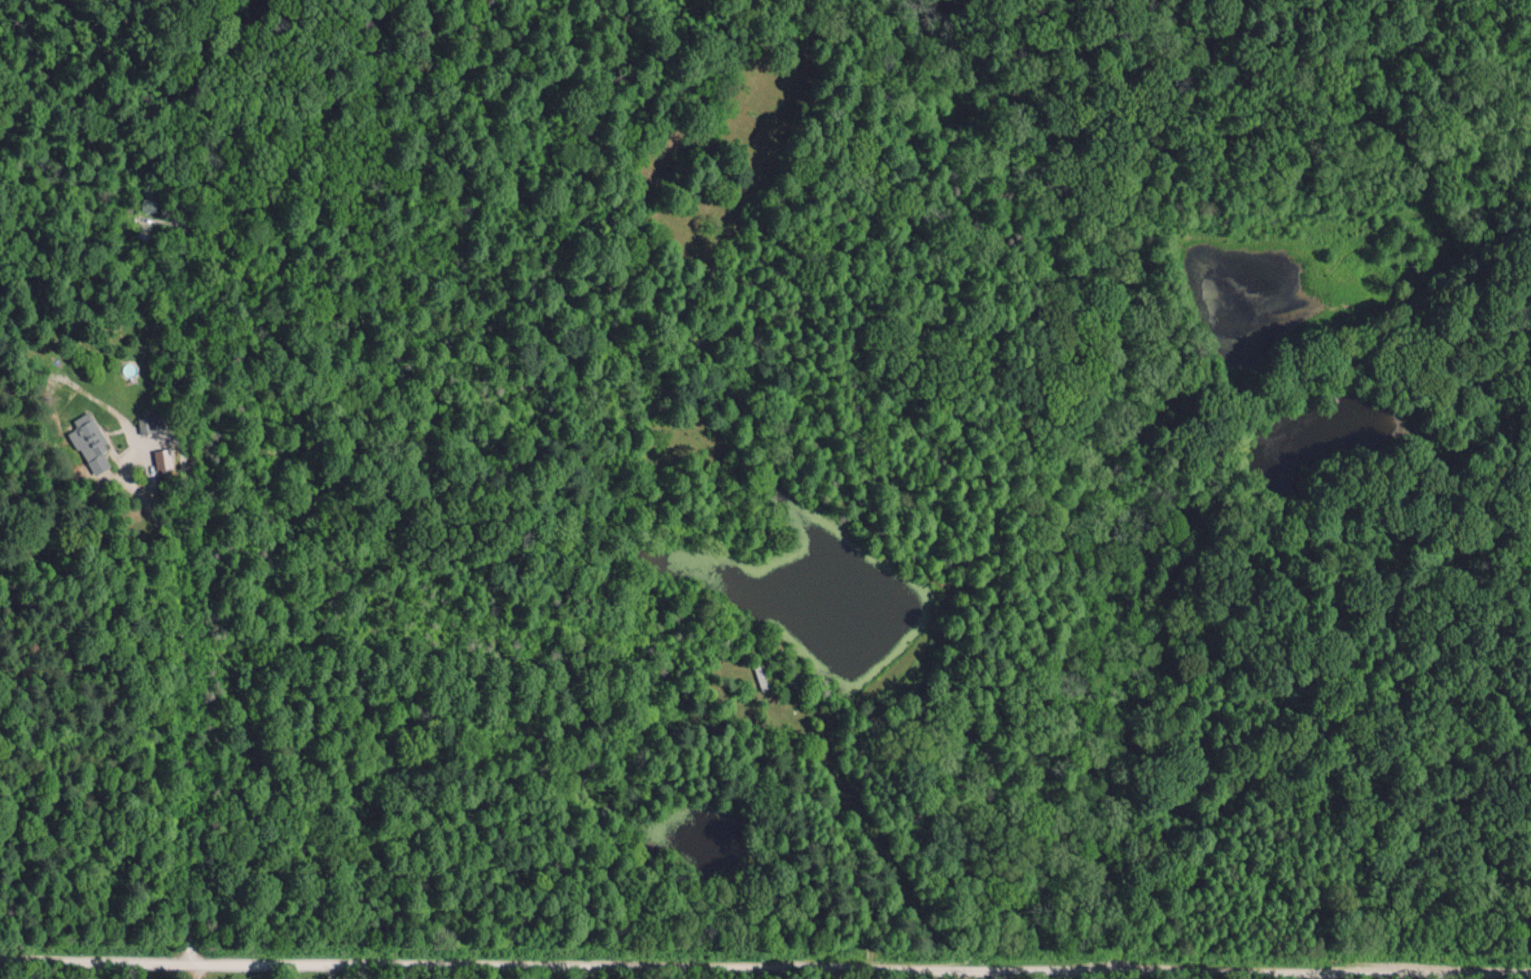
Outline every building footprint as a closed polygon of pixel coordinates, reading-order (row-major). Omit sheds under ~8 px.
[(106,445),(90,412),(73,421),(77,428),(70,432),(91,476),(109,467),(100,448),(106,445)] [(154,450),(155,469),(171,468),(170,450),(154,450)]
